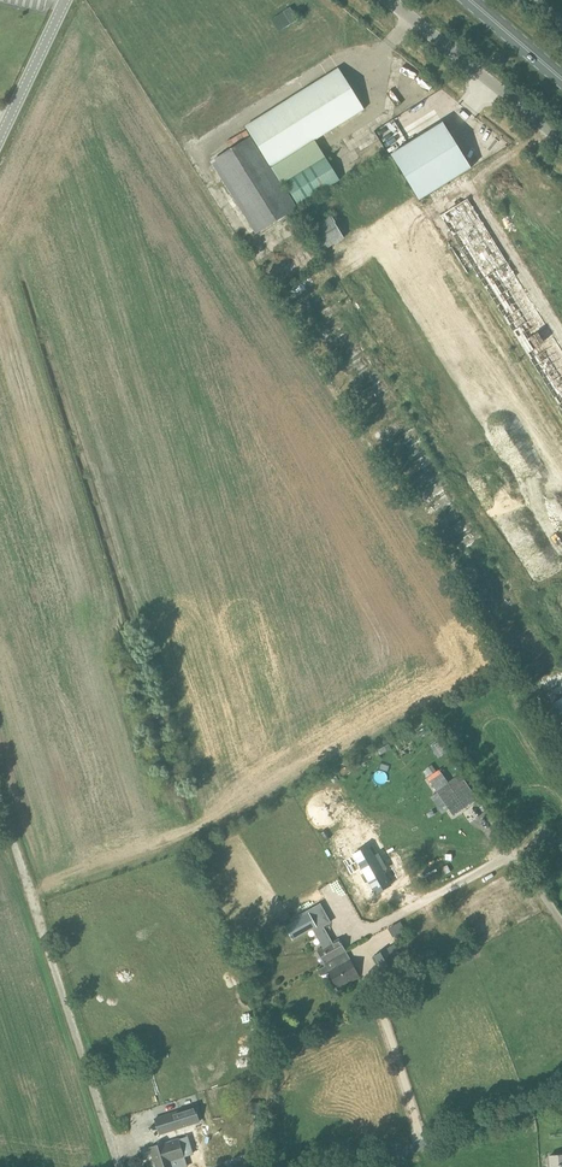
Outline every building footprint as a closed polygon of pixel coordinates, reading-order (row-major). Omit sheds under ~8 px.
[(291,24),(298,20),(291,8),(283,12),(291,24)] [(343,79),(247,131),(269,172),(366,120),(343,79)] [(240,121),(248,116),(244,110),(236,116),(240,121)] [(443,122),(392,154),(420,199),(471,168),(443,122)] [(377,146),(372,150),(381,164),(386,161),(377,146)] [(318,151),(273,175),(282,191),(326,168),(318,151)] [(504,178),(324,295),(353,340),(534,224),(504,178)] [(300,214),(340,188),(334,179),(294,204),(300,214)] [(498,282),(501,289),(514,283),(511,276),(498,282)] [(400,431),(393,433),(396,445),(403,443),(400,431)] [(442,506),(454,498),(450,491),(437,500),(442,506)] [(464,512),(471,522),(478,517),(471,507),(464,512)] [(484,526),(477,530),(487,550),(494,547),(484,526)] [(558,707),(560,707),(551,712),(561,731),(561,705),(558,707)] [(430,776),(437,772),(432,765),(426,769),(430,776)] [(365,846),(338,861),(347,878),(357,873),(371,898),(389,889),(378,868),(381,866),(374,855),(371,857),(365,846)] [(320,905),(307,912),(308,914),(293,922),(286,926),(293,940),(313,929),(322,945),(330,940),(323,927),(330,923),(320,905)] [(401,922),(381,933),(386,941),(395,936),(399,942),(405,938),(402,932),(406,930),(401,922)] [(324,965),(345,953),(338,940),(332,943),(330,940),(322,945),(324,948),(317,952),(324,965)] [(384,974),(405,961),(395,944),(374,956),(384,974)] [(345,953),(324,965),(339,992),(349,986),(348,985),(359,978),(345,953)] [(412,981),(424,975),(420,967),(408,973),(412,981)] [(262,1116),(263,1104),(253,1102),(251,1114),(262,1116)] [(155,1118),(160,1135),(189,1126),(188,1125),(196,1122),(192,1108),(184,1111),(183,1109),(155,1118)] [(173,1165),(185,1161),(178,1139),(150,1149),(156,1166),(174,1166),(173,1165)] [(550,1157),(550,1166),(561,1166),(561,1156),(550,1157)]
